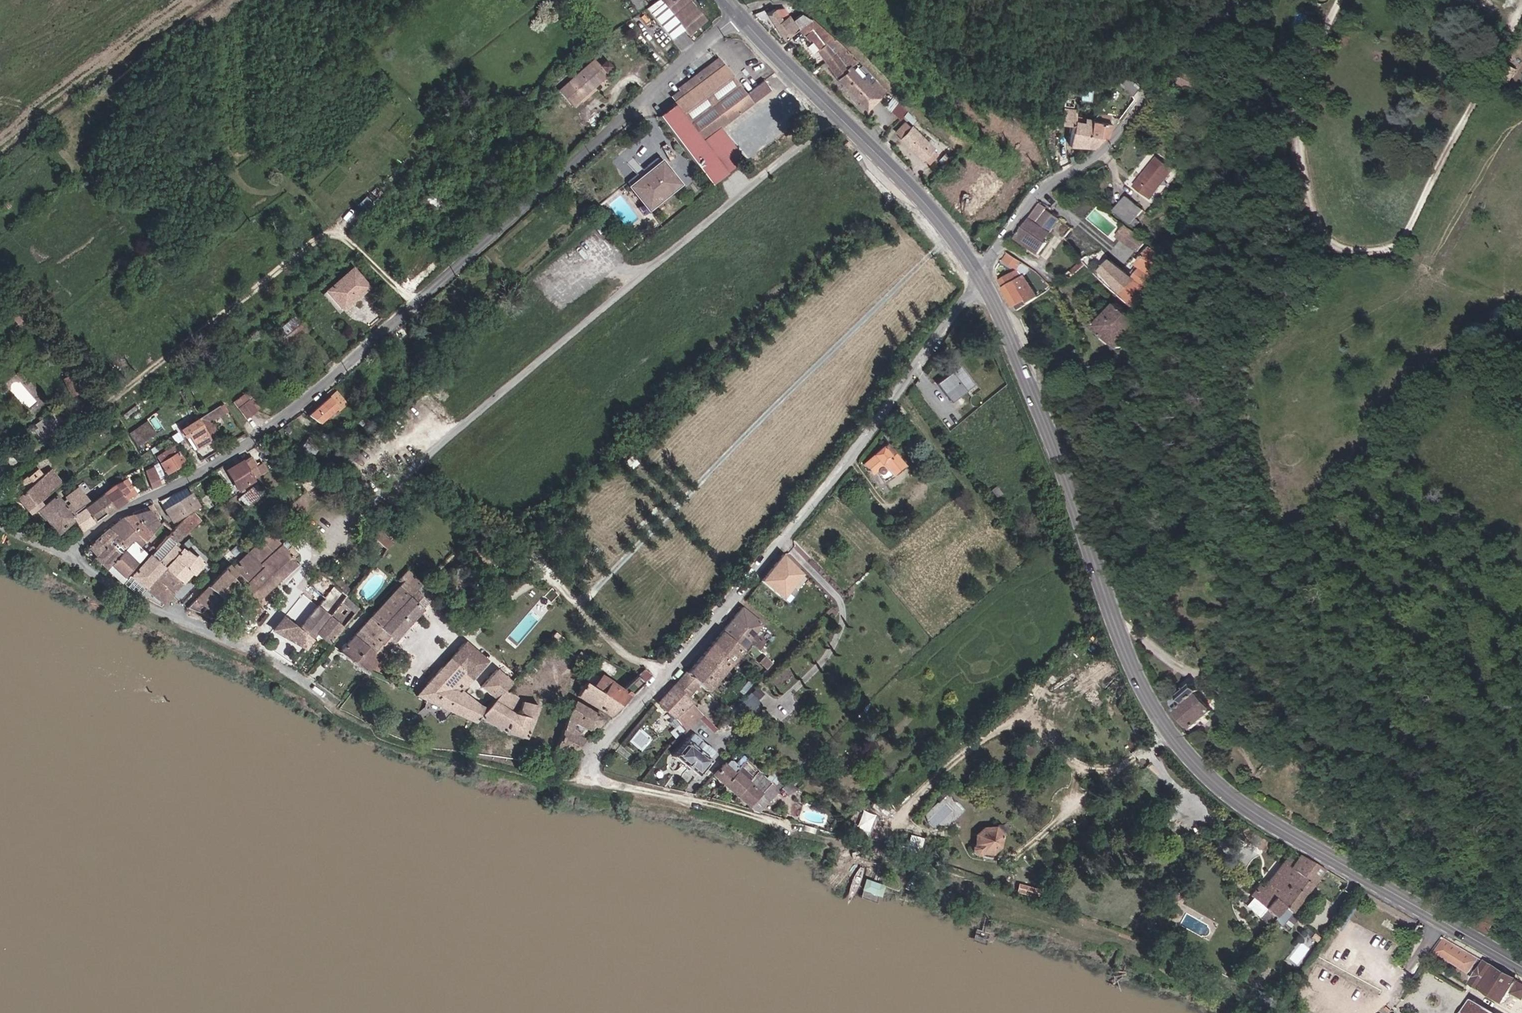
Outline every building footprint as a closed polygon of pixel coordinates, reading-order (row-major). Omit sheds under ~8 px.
[(624,6),(632,16),(642,8),(636,0),(632,0),(624,6)] [(648,10),(674,41),(685,33),(689,37),(705,24),(690,4),(695,0),(661,0),(648,10)] [(771,10),(765,16),(782,40),(798,30),(808,23),(802,15),(790,21),(782,9),(771,10)] [(812,49),(822,63),(839,48),(811,21),(808,23),(798,30),(803,37),(814,30),(824,40),(812,49)] [(856,65),(839,48),(822,63),(841,86),(853,75),(849,70),(856,65)] [(589,65),(559,93),(572,107),(603,79),(601,77),(607,71),(601,65),(595,71),(589,65)] [(675,101),(682,109),(719,76),(713,70),(675,101)] [(1181,83),(1203,95),(1210,82),(1188,70),(1181,83)] [(867,88),(853,75),(841,86),(867,111),(886,93),(874,82),(867,88)] [(719,76),(682,109),(670,119),(672,121),(664,128),(671,139),(728,86),(719,76)] [(1136,98),(1141,91),(1126,79),(1120,85),(1136,98)] [(744,100),(752,109),(769,94),(761,85),(744,100)] [(728,86),(671,139),(692,166),(726,138),(728,137),(723,130),(747,110),(728,86)] [(886,106),(901,119),(909,109),(894,96),(886,106)] [(1101,147),(1110,139),(1112,120),(1110,120),(1111,113),(1104,112),(1103,121),(1094,120),(1078,118),(1079,110),(1065,108),(1063,126),(1075,128),(1073,144),(1101,147)] [(909,112),(904,117),(912,124),(917,119),(909,112)] [(897,142),(912,157),(916,155),(921,160),(927,166),(935,159),(930,154),(933,151),(911,129),(897,142)] [(728,137),(726,138),(744,160),(746,158),(728,137)] [(726,138),(692,166),(710,191),(726,178),(724,176),(744,160),(726,138)] [(916,155),(912,157),(918,164),(921,160),(916,155)] [(1153,199),(1175,170),(1157,156),(1135,185),(1153,199)] [(629,190),(643,206),(674,181),(661,165),(629,190)] [(678,187),(674,181),(643,206),(648,212),(678,187)] [(1129,196),(1116,209),(1131,223),(1144,209),(1129,196)] [(1060,220),(1041,206),(1016,238),(1040,255),(1048,244),(1044,241),(1060,220)] [(1139,252),(1148,241),(1131,227),(1126,223),(1117,235),(1139,252)] [(1169,263),(1149,247),(1127,273),(1112,260),(1101,273),(1135,302),(1169,263)] [(1018,268),(1023,260),(1008,252),(1004,259),(1018,268)] [(1070,280),(1086,264),(1082,260),(1067,276),(1070,280)] [(374,285),(358,264),(330,288),(347,307),(374,285)] [(1029,298),(1017,272),(1002,279),(1015,305),(1029,298)] [(1129,333),(1137,324),(1114,305),(1093,329),(1117,350),(1130,334),(1129,333)] [(448,335),(437,324),(430,330),(440,342),(448,335)] [(287,327),(264,346),(275,360),(298,341),(287,327)] [(953,401),(973,386),(959,367),(936,385),(951,403),(953,401)] [(291,394),(296,400),(301,395),(297,390),(291,394)] [(312,417),(322,424),(348,402),(340,393),(312,417)] [(254,411),(242,394),(231,402),(243,419),(254,411)] [(216,407),(207,413),(211,418),(219,412),(216,407)] [(208,421),(211,418),(207,413),(199,418),(197,420),(207,435),(214,431),(208,421)] [(969,433),(976,428),(966,414),(959,418),(969,433)] [(913,428),(905,419),(893,430),(901,439),(913,428)] [(207,435),(197,420),(179,432),(183,439),(187,436),(195,450),(211,440),(207,435)] [(127,438),(135,449),(152,438),(144,426),(127,438)] [(885,445),(864,462),(872,472),(877,468),(889,483),(905,470),(885,445)] [(183,465),(173,449),(157,458),(167,474),(183,465)] [(250,484),(250,481),(259,474),(251,458),(227,472),(238,491),(250,484)] [(146,473),(153,490),(160,487),(153,470),(146,473)] [(47,472),(40,478),(49,489),(57,483),(47,472)] [(49,489),(40,478),(35,473),(28,478),(27,477),(8,492),(27,516),(40,507),(37,504),(52,492),(49,489)] [(131,500),(133,499),(122,484),(115,489),(117,491),(104,500),(112,512),(131,500)] [(240,500),(246,508),(260,496),(254,489),(240,500)] [(163,511),(185,499),(182,494),(159,505),(163,511)] [(57,534),(72,522),(82,513),(89,507),(87,503),(83,497),(66,510),(56,499),(38,512),(57,534)] [(103,497),(89,507),(82,513),(91,525),(112,512),(104,500),(103,497)] [(185,499),(163,511),(171,523),(193,511),(185,499)] [(147,510),(133,516),(151,535),(161,524),(147,510)] [(82,513),(72,522),(79,533),(91,525),(82,513)] [(174,528),(174,530),(181,535),(194,526),(199,523),(193,515),(174,528)] [(122,520),(138,538),(144,543),(151,535),(133,516),(122,520)] [(132,544),(138,538),(122,520),(108,532),(116,538),(128,549),(110,568),(123,579),(146,555),(132,544)] [(161,524),(151,535),(144,543),(151,549),(153,551),(154,553),(158,549),(171,532),(161,524)] [(131,579),(145,591),(163,570),(182,549),(184,551),(193,543),(202,536),(194,526),(181,535),(164,554),(156,563),(150,557),(131,579)] [(181,535),(174,530),(171,532),(158,549),(164,554),(181,535)] [(88,549),(97,558),(102,552),(116,538),(108,532),(88,549)] [(297,567),(272,536),(229,576),(225,572),(209,590),(226,605),(240,589),(255,604),(297,567)] [(95,560),(108,571),(110,568),(128,549),(116,538),(102,552),(97,558),(95,560)] [(156,563),(164,554),(158,549),(154,553),(150,557),(156,563)] [(191,558),(184,551),(182,549),(163,570),(181,586),(205,567),(194,558),(191,558)] [(809,576),(785,555),(761,581),(785,602),(809,576)] [(163,570),(145,591),(165,606),(181,586),(163,570)] [(316,636),(345,599),(350,593),(325,572),(310,590),(324,602),(299,633),(284,622),(273,635),(304,651),(316,636)] [(373,641),(416,594),(421,587),(406,574),(402,577),(398,583),(400,585),(340,655),(366,676),(386,653),(373,641)] [(213,621),(226,605),(209,590),(197,602),(213,621)] [(427,605),(416,594),(373,641),(386,653),(428,606),(427,605)] [(358,609),(345,599),(316,636),(330,645),(358,609)] [(706,714),(688,699),(691,695),(700,685),(708,692),(764,627),(742,608),(709,646),(688,671),(687,671),(659,703),(691,731),(706,714)] [(480,719),(506,690),(511,685),(497,671),(482,687),(491,696),(482,707),(475,704),(461,691),(488,662),(466,641),(416,697),(475,723),(480,719)] [(1229,665),(1221,660),(1212,676),(1220,681),(1229,665)] [(655,674),(647,667),(623,689),(601,674),(591,689),(619,706),(655,674)] [(608,716),(619,706),(591,689),(583,684),(576,697),(608,716)] [(747,711),(766,695),(758,685),(739,702),(747,711)] [(1176,696),(1178,698),(1170,705),(1191,730),(1212,713),(1195,694),(1199,691),(1192,685),(1188,689),(1186,687),(1176,696)] [(506,690),(480,719),(505,734),(527,741),(539,708),(522,704),(517,716),(509,714),(516,699),(506,690)] [(530,742),(573,755),(599,717),(544,703),(530,742)] [(644,749),(653,736),(639,727),(630,740),(644,749)] [(716,751),(696,734),(688,743),(686,742),(673,757),(696,778),(709,763),(707,761),(716,751)] [(760,812),(788,779),(778,771),(770,781),(741,756),(730,768),(723,763),(711,776),(749,808),(751,806),(755,809),(753,811),(760,812)] [(787,781),(783,788),(791,793),(796,786),(787,781)] [(944,797),(924,814),(934,826),(954,809),(944,797)] [(855,826),(868,832),(876,814),(863,809),(855,826)] [(996,827),(985,827),(977,835),(977,846),(984,854),(996,854),(1003,847),(1003,834),(996,827)] [(919,854),(925,838),(911,833),(906,849),(919,854)] [(1264,850),(1269,841),(1259,835),(1254,843),(1264,850)] [(1263,891),(1259,888),(1250,899),(1276,918),(1278,916),(1287,923),(1325,872),(1302,854),(1294,864),(1287,859),(1263,891)] [(1472,925),(1489,934),(1497,920),(1479,911),(1472,925)] [(1518,981),(1444,937),(1435,953),(1468,972),(1471,966),(1479,970),(1472,981),(1506,1001),(1518,981)] [(1473,1002),(1466,1012),(1491,1012),(1473,1002)]
